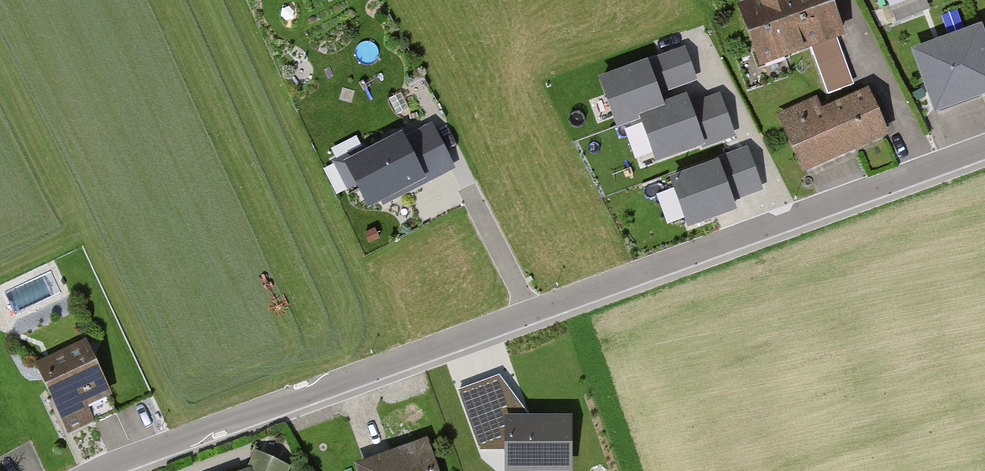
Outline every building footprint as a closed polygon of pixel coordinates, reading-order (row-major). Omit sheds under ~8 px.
[(827,0),(762,0),(737,9),(758,64),(839,33),(827,0)] [(933,8),(931,0),(891,0),(896,18),(933,8)] [(933,101),(984,82),(984,24),(984,21),(913,47),(933,101)] [(689,44),(600,72),(617,124),(643,116),(657,160),(738,134),(722,85),(667,103),(663,89),(699,78),(689,44)] [(820,110),(815,99),(779,116),(804,169),(885,132),(865,89),(820,110)] [(402,131),(338,163),(349,185),(359,180),(368,198),(448,158),(431,123),(404,136),(402,131)] [(753,148),(671,169),(685,224),(740,210),(736,196),(764,189),(753,148)] [(105,393),(83,348),(38,371),(69,434),(91,423),(82,404),(105,393)] [(458,389),(481,449),(505,449),(506,470),(561,470),(571,470),(572,415),(529,415),(499,375),(458,389)] [(424,443),(357,466),(359,470),(433,470),(424,443)] [(256,456),(249,470),(287,470),(288,470),(256,456)]
